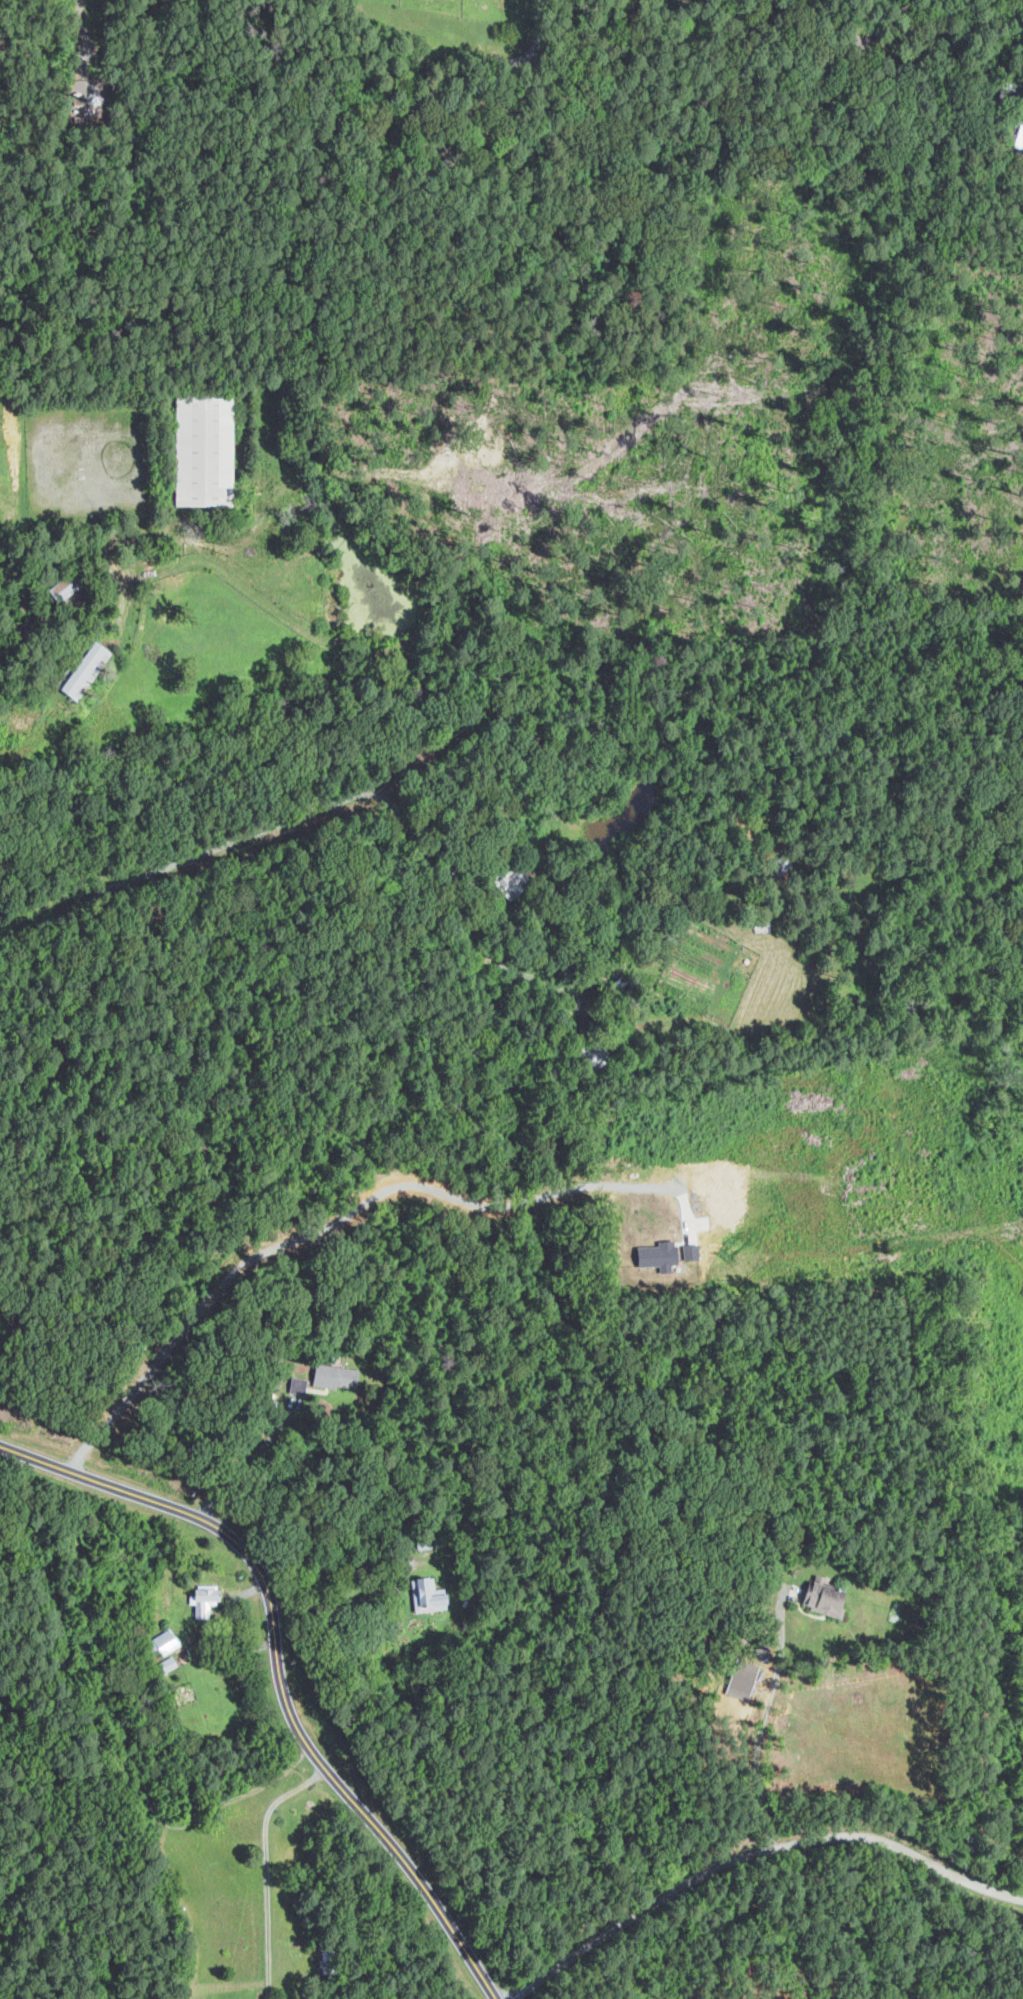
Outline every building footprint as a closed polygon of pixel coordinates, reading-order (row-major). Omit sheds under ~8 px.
[(1001,78),(1014,79),(1013,89),(1000,87),(1001,78)] [(176,505),(234,505),(234,398),(205,398),(205,404),(176,404),(176,505)] [(50,590),(60,601),(66,596),(71,601),(84,588),(75,579),(68,586),(61,579),(50,590)] [(64,690),(78,699),(90,678),(93,679),(111,648),(94,639),(64,690)] [(631,1244),(692,1240),(695,1279),(634,1283),(631,1244)] [(314,1383),(357,1392),(361,1371),(319,1362),(314,1383)] [(305,1398),(308,1380),(293,1377),(290,1395),(305,1398)] [(435,1578),(415,1579),(416,1611),(450,1609),(449,1589),(436,1590),(435,1578)] [(808,1579),(847,1590),(839,1617),(800,1606),(808,1579)] [(197,1618),(211,1619),(211,1603),(222,1603),(222,1587),(198,1587),(197,1618)] [(163,1656),(181,1645),(170,1628),(153,1638),(163,1656)] [(178,1665),(172,1655),(159,1663),(165,1672),(178,1665)] [(732,1669),(756,1678),(749,1696),(725,1687),(732,1669)]
